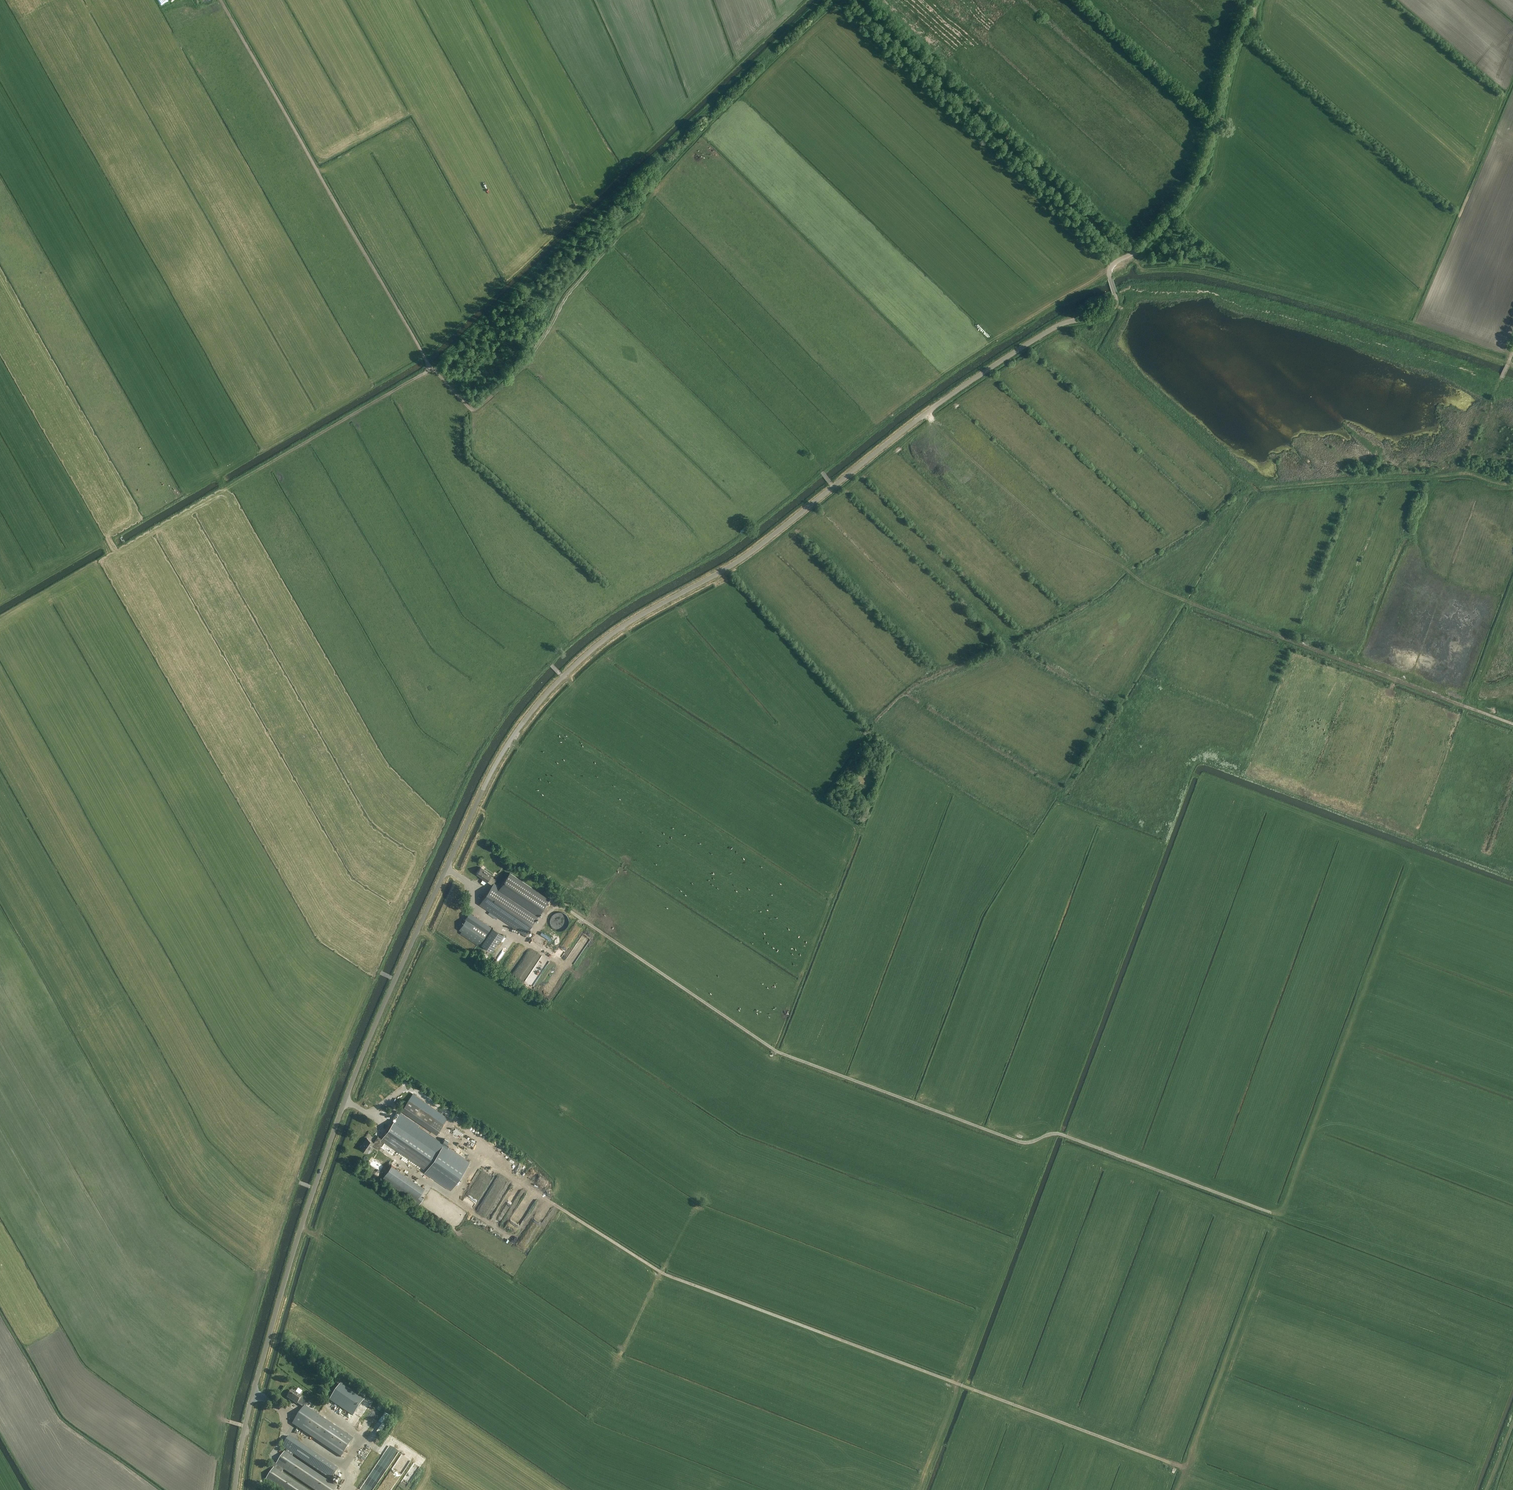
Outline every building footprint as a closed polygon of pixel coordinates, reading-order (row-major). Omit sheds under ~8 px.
[(480,905),(525,935),(549,899),(510,873),(501,887),(494,883),(496,880),(491,876),(492,875),(481,867),(477,874),(483,878),(482,879),(487,882),(487,881),(493,885),(480,905)] [(491,927),(470,912),(464,921),(465,921),(459,929),(480,943),(491,927)] [(444,1124),(435,1118),(409,1100),(402,1110),(428,1128),(437,1134),(444,1124)] [(367,1138),(360,1148),(367,1153),(372,1145),(379,1149),(384,1141),(426,1170),(425,1172),(451,1189),(469,1163),(448,1148),(449,1147),(418,1126),(419,1125),(400,1112),(396,1118),(382,1139),(378,1137),(374,1143),(367,1138)] [(389,1150),(400,1158),(398,1160),(408,1167),(409,1165),(413,1167),(415,1164),(390,1148),(389,1150)] [(392,1165),(382,1178),(415,1201),(425,1188),(392,1165)] [(431,1195),(455,1213),(459,1208),(435,1190),(431,1195)] [(464,1200),(474,1204),(477,1198),(467,1194),(464,1200)] [(482,1203),(478,1209),(486,1214),(490,1208),(482,1203)] [(336,1400),(359,1416),(370,1400),(347,1385),(336,1400)] [(341,1457),(353,1439),(306,1407),(309,1402),(301,1397),(302,1397),(292,1390),(287,1397),(297,1404),(303,1408),(292,1424),(341,1457)] [(282,1446),(308,1464),(315,1454),(289,1436),(282,1446)] [(284,1452),(276,1464),(274,1462),(271,1466),(273,1468),(265,1480),(279,1489),(307,1489),(278,1470),(280,1467),(314,1489),(335,1489),(337,1487),(284,1452)]
